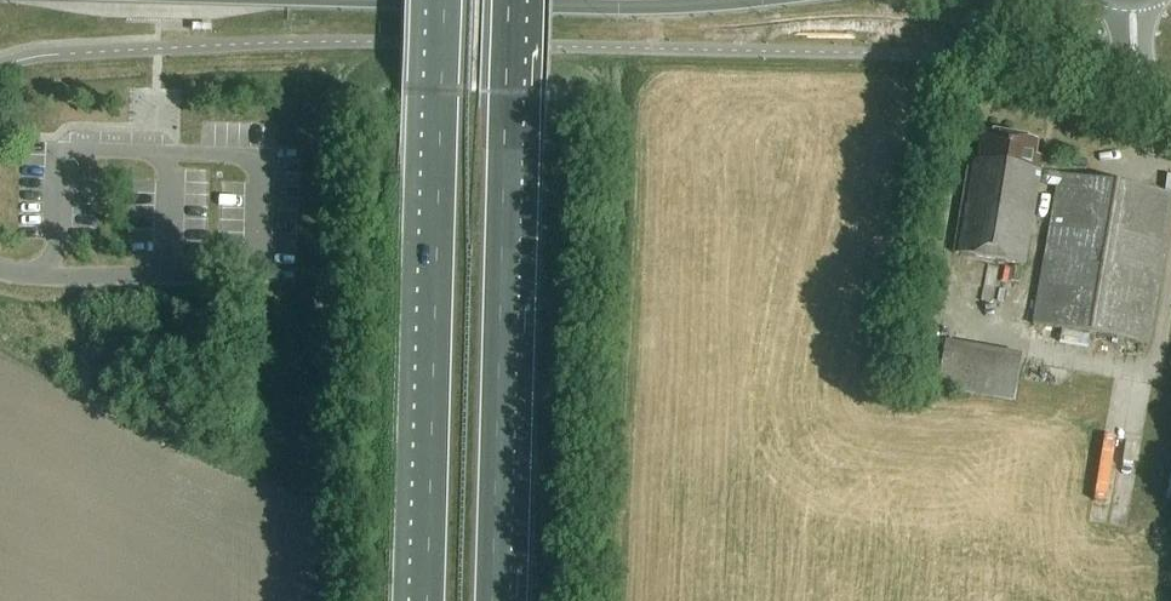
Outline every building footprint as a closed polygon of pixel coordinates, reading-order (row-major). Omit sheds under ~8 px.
[(1170,204),(1170,195),(1040,173),(1041,159),(1035,158),(1037,144),(982,135),(977,162),(968,170),(955,257),(1023,266),(1037,184),(1056,187),(1032,326),(1148,346),(1170,204)] [(947,388),(1022,398),(1028,352),(952,342),(947,388)]
